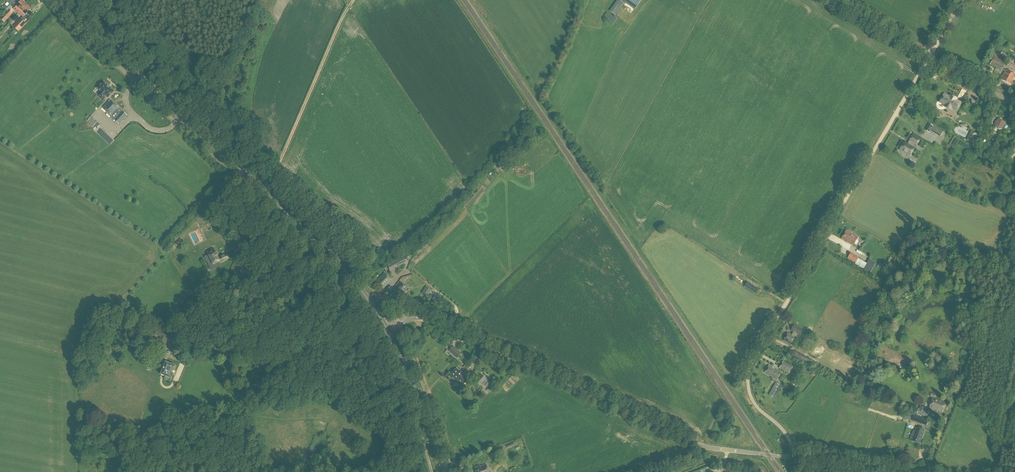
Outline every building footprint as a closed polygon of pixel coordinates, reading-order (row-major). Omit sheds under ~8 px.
[(20,12),(26,4),(22,0),(15,7),(20,12)] [(624,4),(620,0),(617,0),(609,11),(616,16),(624,4)] [(642,0),(621,0),(634,10),(642,0)] [(20,12),(19,13),(23,17),(31,9),(26,4),(20,12)] [(613,17),(607,12),(604,17),(609,21),(609,22),(613,25),(618,18),(614,15),(613,17)] [(18,32),(26,23),(21,19),(13,27),(18,32)] [(1007,60),(998,55),(999,52),(995,50),(992,55),(990,54),(986,61),(990,63),(990,62),(992,62),(990,65),(1001,71),(1007,60)] [(1007,69),(1005,73),(1004,72),(1001,79),(1011,85),(1014,80),(1013,80),(1014,78),(1014,79),(1014,78),(1014,74),(1007,69)] [(115,91),(104,81),(102,84),(101,83),(99,86),(97,89),(100,92),(97,96),(102,100),(105,96),(108,99),(115,91)] [(950,98),(945,95),(941,102),(946,105),(945,107),(951,110),(952,108),(957,111),(961,104),(956,101),(957,99),(951,96),(950,98)] [(111,117),(113,119),(122,111),(110,100),(103,108),(112,116),(111,117)] [(121,111),(114,119),(113,120),(119,125),(127,116),(121,111)] [(92,116),(88,121),(90,123),(93,126),(94,126),(98,122),(92,116)] [(1002,130),(1006,123),(998,119),(994,125),(1002,130)] [(936,134),(939,129),(929,123),(925,130),(929,133),(931,131),(936,134)] [(974,144),(979,135),(971,131),(967,140),(974,144)] [(917,145),(920,140),(913,135),(910,140),(910,141),(910,142),(909,143),(908,144),(905,142),(900,149),(904,152),(907,154),(911,156),(915,148),(914,148),(916,144),(917,145)] [(502,165),(504,164),(500,160),(496,165),(496,166),(499,169),(500,167),(501,166),(501,167),(502,166),(501,165),(502,165)] [(854,246),(859,237),(846,230),(841,239),(854,246)] [(235,249),(238,257),(246,253),(242,246),(235,249)] [(218,258),(214,249),(212,250),(213,253),(209,255),(213,263),(219,261),(220,263),(230,258),(227,254),(218,258)] [(867,264),(858,259),(859,258),(851,253),(848,258),(856,263),(855,264),(870,273),(876,263),(869,259),(867,264)] [(403,256),(395,260),(399,267),(407,262),(403,256)] [(390,271),(399,267),(395,260),(387,264),(388,265),(390,271)] [(242,266),(240,267),(243,274),(245,273),(246,275),(252,271),(247,262),(241,265),(242,266)] [(383,289),(392,280),(385,273),(376,282),(383,289)] [(755,294),(759,289),(747,281),(744,286),(755,294)] [(408,287),(400,282),(395,292),(402,297),(404,298),(406,297),(407,295),(407,294),(405,293),(408,287)] [(169,341),(172,334),(157,328),(154,334),(160,337),(157,345),(163,348),(167,340),(169,341)] [(791,345),(795,336),(788,332),(783,341),(791,345)] [(457,358),(461,354),(455,349),(452,353),(457,358)] [(811,366),(813,361),(811,360),(796,352),(793,356),(809,364),(809,365),(811,366)] [(171,379),(176,366),(166,362),(162,361),(161,365),(164,367),(161,374),(166,376),(164,379),(170,381),(171,378),(171,379)] [(789,374),(793,367),(783,361),(779,369),(789,374)] [(777,380),(782,372),(777,370),(769,365),(765,373),(773,378),(777,380)] [(460,375),(463,373),(461,371),(461,372),(457,368),(449,376),(456,382),(461,376),(460,375)] [(461,376),(456,382),(461,387),(469,379),(463,373),(460,375),(461,376)] [(491,384),(486,379),(486,378),(482,374),(475,381),(480,385),(482,383),(485,386),(486,385),(488,387),(491,384)] [(775,398),(782,385),(776,382),(769,395),(775,398)] [(943,413),(946,402),(935,398),(936,394),(932,392),(930,397),(933,398),(930,408),(943,413)] [(925,411),(927,406),(921,404),(919,409),(919,408),(917,414),(927,417),(929,412),(925,411)] [(899,415),(910,419),(912,414),(901,409),(899,415)] [(929,420),(914,414),(912,420),(926,426),(929,420)] [(920,444),(925,430),(917,427),(916,431),(914,430),(912,434),(914,435),(912,441),(920,444)] [(496,454),(504,452),(502,446),(494,449),(496,454)]
